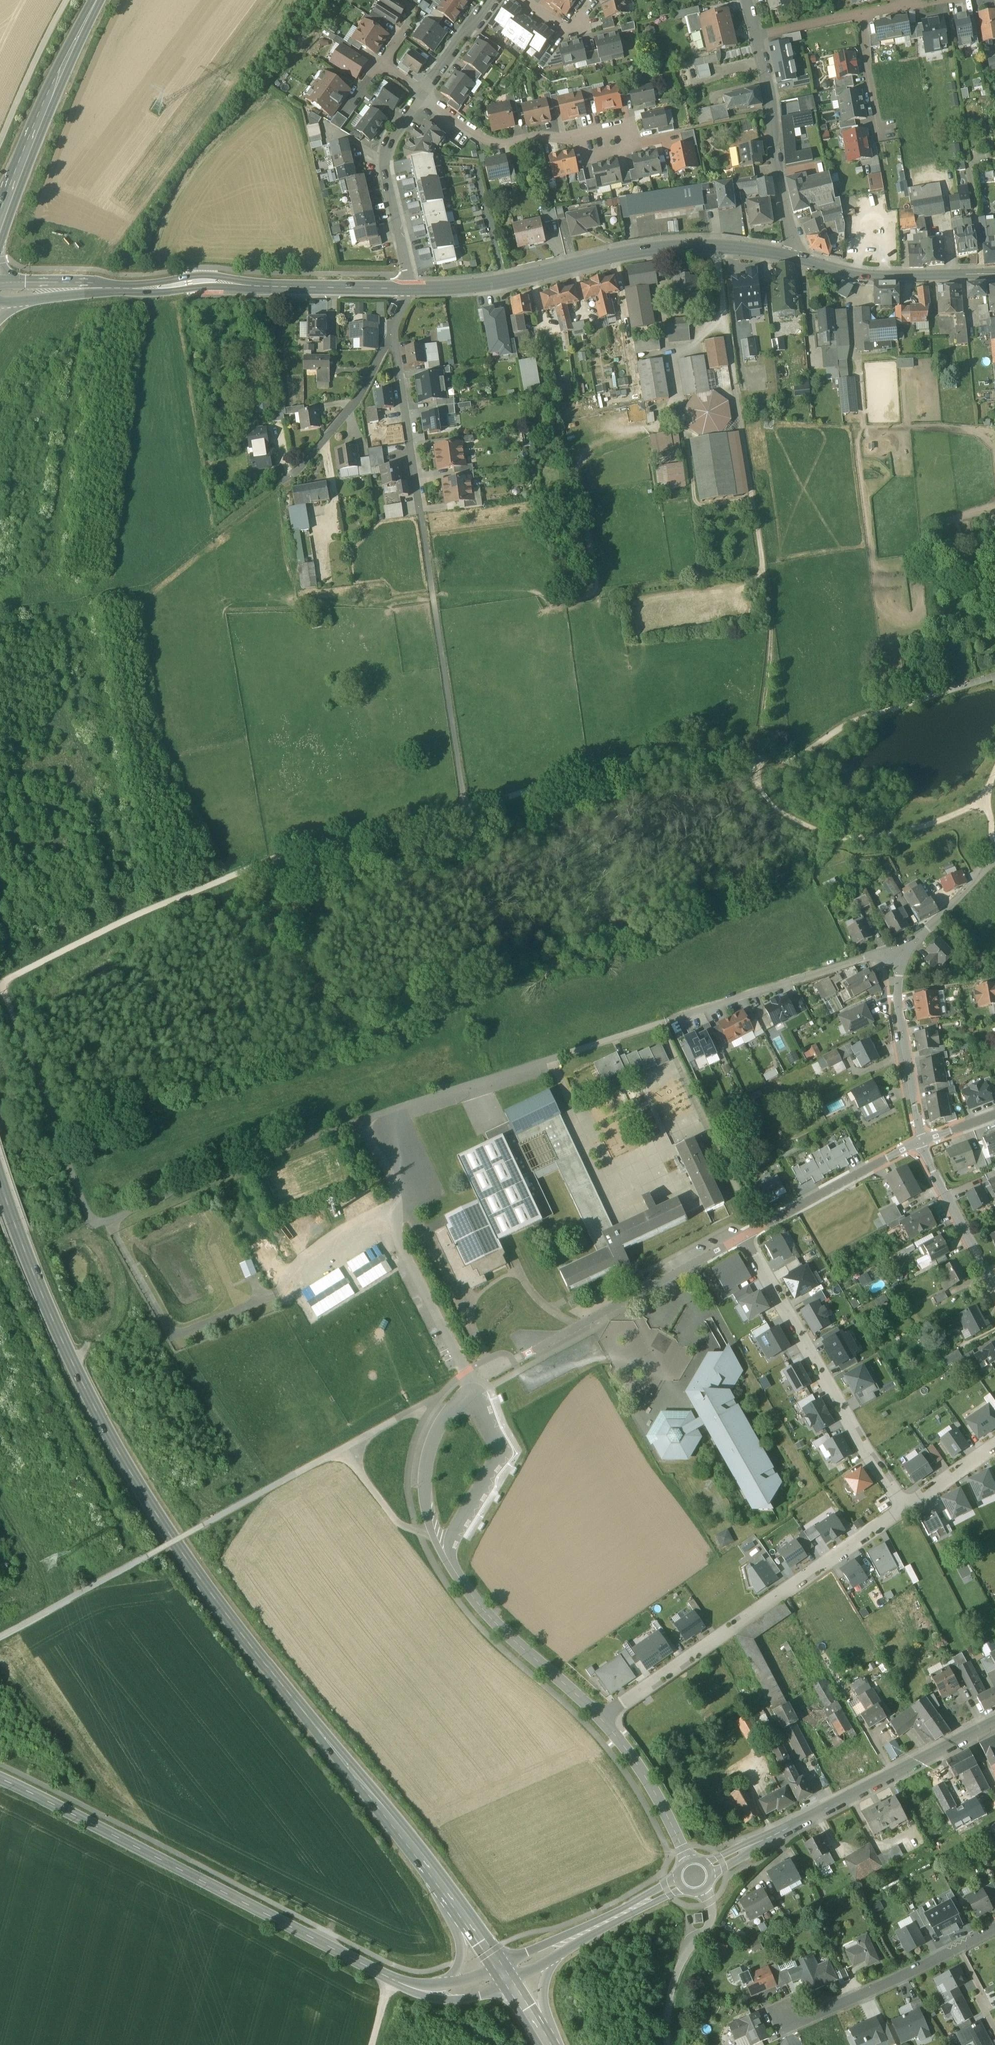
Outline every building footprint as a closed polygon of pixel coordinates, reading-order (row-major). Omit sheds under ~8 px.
[(380,4),(400,17),(403,13),(402,12),(405,8),(395,2),(392,0),(383,0),(380,4)] [(445,0),(444,0),(436,0),(431,7),(434,9),(437,11),(445,0)] [(454,24),(462,13),(445,0),(437,11),(437,12),(444,17),(454,24)] [(445,0),(462,13),(470,2),(468,0),(445,0)] [(556,9),(563,0),(548,0),(547,2),(556,9)] [(556,9),(566,16),(572,8),(577,0),(563,0),(556,9)] [(577,11),(578,9),(585,0),(577,0),(572,8),(577,11)] [(771,12),(787,8),(785,0),(770,0),(770,2),(768,3),(771,12)] [(419,9),(426,13),(430,6),(424,1),(419,9)] [(628,14),(625,2),(603,8),(606,19),(612,18),(628,14)] [(398,22),(400,17),(380,4),(375,12),(375,13),(383,18),(394,25),(397,21),(398,22)] [(503,36),(514,44),(530,22),(524,18),(523,19),(519,15),(521,11),(510,4),(503,14),(496,23),(497,24),(507,31),(503,36)] [(431,7),(430,6),(426,13),(429,16),(434,9),(431,7)] [(674,13),(675,20),(687,17),(700,14),(698,7),(674,13)] [(429,16),(430,16),(441,23),(444,17),(437,12),(437,11),(434,9),(429,16)] [(488,25),(493,29),(497,24),(496,23),(503,14),(498,10),(488,25)] [(373,11),(369,17),(378,23),(379,24),(383,18),(375,13),(375,12),(373,11)] [(727,12),(701,18),(700,14),(687,17),(691,34),(691,35),(695,34),(703,32),(703,31),(731,25),(727,12)] [(985,42),(992,41),(994,40),(994,12),(979,14),(984,42),(985,42)] [(374,28),(378,23),(369,17),(366,15),(362,20),(365,22),(374,28)] [(437,28),(441,23),(430,16),(427,21),(437,28)] [(957,33),(960,46),(972,44),(971,39),(968,21),(967,16),(955,18),(957,28),(957,33)] [(600,20),(603,31),(605,30),(614,28),(612,18),(606,19),(600,20)] [(896,19),(890,20),(894,40),(909,37),(910,37),(908,29),(906,18),(897,20),(896,19)] [(884,41),(894,40),(890,20),(885,21),(885,22),(875,24),(877,35),(878,43),(879,42),(884,41)] [(923,39),(926,53),(942,51),(941,49),(947,48),(945,36),(946,36),(943,23),(939,24),(939,20),(923,23),(923,24),(925,37),(923,38),(923,39)] [(968,21),(971,39),(977,38),(974,20),(968,21)] [(414,39),(433,53),(446,35),(437,28),(427,21),(414,39)] [(365,22),(359,31),(381,45),(387,36),(374,28),(365,22)] [(535,26),(530,22),(514,44),(525,51),(528,46),(538,53),(539,54),(545,44),(553,34),(542,26),(539,30),(535,27),(535,26)] [(620,27),(622,34),(635,31),(634,23),(620,27)] [(916,25),(916,28),(917,40),(923,39),(923,38),(925,37),(923,24),(916,25)] [(731,25),(703,31),(703,32),(695,34),(695,36),(694,37),(693,38),(693,39),(693,40),(694,42),(695,43),(697,43),(699,51),(707,49),(708,53),(736,47),(731,25)] [(910,41),(917,40),(916,28),(908,29),(910,37),(909,37),(910,41)] [(375,54),(381,45),(359,31),(353,39),(353,40),(362,46),(375,54)] [(782,37),(784,44),(788,43),(788,44),(802,41),(800,33),(782,37)] [(618,34),(606,37),(611,57),(623,54),(618,34)] [(870,36),(871,48),(880,47),(879,42),(878,43),(877,35),(870,36)] [(348,51),(352,46),(347,43),(337,37),(333,42),(341,47),(343,49),(344,48),(348,51)] [(600,59),(611,57),(606,37),(595,40),(597,51),(599,60),(600,59)] [(894,40),(895,46),(905,45),(905,49),(911,48),(910,41),(909,37),(894,40)] [(351,38),(347,43),(352,46),(359,51),(362,46),(353,40),(353,39),(351,38)] [(483,44),(494,52),(497,47),(486,39),(483,44)] [(475,49),(473,53),(490,65),(493,61),(493,57),(495,53),(494,52),(483,44),(479,41),(474,48),(475,49)] [(582,42),(570,45),(575,64),(586,62),(587,62),(585,54),(582,42)] [(774,65),(791,62),(791,59),(789,48),(788,44),(788,43),(784,44),(770,47),(774,65)] [(534,59),(540,63),(546,54),(550,48),(545,44),(539,54),(538,53),(534,59)] [(563,67),(575,64),(570,45),(558,48),(563,67)] [(331,63),(333,64),(343,49),(341,47),(331,63)] [(493,57),(493,61),(501,49),(497,47),(494,52),(495,53),(493,57)] [(333,64),(356,79),(367,63),(348,51),(344,48),(343,49),(333,64)] [(404,65),(413,53),(408,49),(399,61),(401,63),(404,65)] [(597,51),(591,53),(585,54),(587,62),(586,62),(587,68),(594,66),(601,64),(600,59),(599,60),(597,51)] [(411,71),(417,75),(426,63),(413,53),(404,65),(411,71)] [(486,70),(490,65),(473,53),(470,57),(468,56),(463,62),(467,65),(478,73),(480,74),(483,70),(486,70)] [(552,58),(546,54),(540,63),(538,66),(543,70),(552,58)] [(834,58),(836,66),(830,67),(828,70),(830,78),(832,80),(834,80),(838,79),(838,80),(852,77),(858,76),(854,54),(834,58)] [(694,68),(696,68),(708,65),(719,62),(717,55),(693,61),(694,68)] [(791,62),(774,65),(778,84),(791,81),(795,80),(795,79),(794,75),(792,65),(791,62)] [(398,68),(408,76),(411,71),(404,65),(401,63),(398,68)] [(467,65),(464,70),(475,78),(478,73),(467,65)] [(711,77),(708,65),(696,68),(699,79),(711,77)] [(471,83),(475,78),(464,70),(460,75),(471,83)] [(475,78),(479,81),(486,70),(483,70),(480,74),(478,73),(475,78)] [(453,80),(450,84),(467,96),(471,92),(470,88),(473,84),(471,83),(460,75),(456,72),(452,79),(453,80)] [(305,99),(331,117),(350,91),(348,90),(339,83),(324,73),(305,99)] [(809,77),(795,79),(795,80),(791,81),(793,88),(810,85),(809,77)] [(834,80),(836,90),(847,88),(854,87),(852,77),(838,80),(838,79),(834,80)] [(339,83),(348,90),(353,84),(343,78),(339,83)] [(479,81),(475,78),(471,83),(473,84),(470,88),(471,92),(479,81)] [(374,96),(377,98),(379,100),(390,86),(384,81),(374,96)] [(616,87),(618,96),(624,95),(622,85),(621,83),(615,85),(616,87)] [(464,101),(467,96),(450,84),(447,88),(446,87),(441,94),(451,101),(458,106),(458,105),(460,102),(464,101)] [(954,84),(947,85),(948,93),(956,92),(954,84)] [(387,106),(393,111),(404,96),(390,86),(379,100),(387,106)] [(632,103),(633,106),(655,101),(651,86),(629,91),(632,103)] [(592,87),(586,89),(579,90),(580,94),(582,102),(588,100),(594,99),(593,92),(592,87)] [(616,87),(604,90),(609,110),(621,108),(618,96),(616,87)] [(848,95),(847,88),(836,90),(835,90),(836,97),(838,97),(838,96),(848,95)] [(597,113),(609,110),(604,90),(593,92),(594,99),(597,113)] [(759,90),(745,92),(748,106),(748,109),(761,106),(759,90)] [(967,90),(960,91),(962,101),(969,100),(967,90)] [(741,107),(748,106),(745,92),(723,97),(725,104),(726,111),(741,107)] [(838,97),(841,110),(862,106),(861,99),(862,98),(861,92),(848,95),(838,96),(838,97)] [(558,95),(551,97),(550,94),(544,96),(545,102),(546,102),(548,111),(554,110),(553,109),(560,107),(558,99),(559,99),(558,95)] [(580,94),(569,97),(574,118),(585,116),(582,102),(580,94)] [(521,101),(515,102),(513,95),(506,97),(509,108),(510,114),(517,113),(518,118),(524,116),(522,107),(523,107),(521,101)] [(957,95),(949,96),(951,109),(959,107),(957,95)] [(563,121),(574,118),(569,97),(559,99),(558,99),(560,107),(563,121)] [(797,99),(800,115),(811,113),(811,114),(816,113),(813,97),(797,99)] [(377,98),(373,103),(383,111),(387,106),(379,100),(377,98)] [(447,106),(458,113),(462,108),(460,106),(458,105),(458,106),(451,101),(447,106)] [(545,102),(534,104),(523,107),(522,107),(524,116),(526,125),(529,127),(539,125),(548,123),(550,120),(548,111),(546,102),(545,102)] [(379,116),(383,111),(373,103),(369,109),(372,111),(372,110),(379,116)] [(709,107),(712,119),(728,116),(726,111),(725,104),(709,107)] [(366,106),(359,116),(364,120),(372,111),(369,109),(366,106)] [(863,112),(862,106),(841,110),(843,122),(843,123),(855,121),(865,119),(864,113),(863,112)] [(490,120),(493,131),(513,126),(510,114),(509,108),(501,110),(501,107),(488,110),(488,111),(487,111),(485,115),(486,119),(489,121),(490,120)] [(697,110),(701,125),(702,125),(710,123),(713,123),(712,119),(709,107),(697,110)] [(372,111),(364,120),(379,131),(386,121),(379,116),(372,110),(372,111)] [(641,116),(645,131),(657,128),(667,126),(663,111),(641,116)] [(308,118),(319,124),(322,119),(311,112),(308,118)] [(800,115),(781,119),(786,167),(813,162),(811,151),(796,154),(795,143),(793,130),(800,129),(813,126),(811,114),(811,113),(800,115)] [(330,124),(341,130),(348,121),(338,114),(330,124)] [(357,130),(364,120),(359,116),(351,126),(355,128),(357,130)] [(371,141),(379,131),(364,120),(357,130),(357,131),(364,136),(371,141)] [(739,122),(742,133),(753,131),(751,120),(739,122)] [(839,123),(840,130),(852,128),(856,127),(855,121),(843,123),(843,122),(839,123)] [(657,128),(658,134),(674,131),(672,124),(667,126),(657,128)] [(307,127),(308,133),(319,130),(318,125),(307,127)] [(405,150),(407,160),(410,159),(422,156),(430,157),(431,152),(435,146),(438,148),(444,138),(426,125),(419,134),(415,132),(414,132),(411,135),(411,137),(414,139),(412,142),(405,144),(407,150),(405,150)] [(350,135),(360,142),(364,136),(357,131),(357,130),(355,128),(350,135)] [(853,134),(852,128),(840,130),(841,136),(844,136),(844,135),(853,134)] [(802,141),(800,129),(793,130),(795,143),(802,141)] [(320,136),(319,130),(308,133),(307,133),(309,139),(320,136)] [(691,145),(692,147),(697,146),(694,131),(680,134),(683,147),(691,145)] [(846,149),(867,145),(866,139),(868,139),(866,131),(853,134),(844,135),(844,136),(846,149)] [(821,133),(823,142),(830,140),(829,132),(821,133)] [(322,142),(320,136),(309,139),(310,144),(322,142)] [(844,136),(841,136),(838,137),(840,150),(846,149),(844,136)] [(331,145),(334,158),(350,154),(348,141),(331,145)] [(323,147),(322,142),(310,144),(311,150),(323,147)] [(673,166),(675,173),(696,168),(692,147),(691,145),(683,147),(674,149),(672,151),(673,154),(671,155),(672,162),(671,164),(673,166)] [(755,166),(760,165),(761,164),(762,163),(762,162),(761,160),(760,159),(759,159),(759,158),(763,158),(761,145),(736,149),(734,149),(734,152),(732,155),(733,160),(736,163),(736,165),(739,165),(739,167),(739,168),(750,166),(750,164),(755,163),(755,166)] [(868,151),(867,145),(846,149),(849,163),(871,159),(870,151),(868,151)] [(949,147),(952,159),(961,157),(958,145),(949,147)] [(570,152),(561,154),(566,175),(577,172),(573,154),(570,152)] [(656,153),(644,155),(649,176),(660,173),(661,173),(659,165),(656,153)] [(334,158),(336,170),(353,166),(350,154),(334,158)] [(554,177),(566,175),(561,154),(551,157),(550,159),(552,171),(554,178),(554,177)] [(638,178),(649,176),(644,155),(632,158),(635,170),(637,178),(638,178)] [(410,159),(414,172),(435,167),(433,161),(434,157),(430,157),(422,156),(410,159)] [(486,162),(490,180),(498,178),(509,176),(507,167),(505,157),(486,162)] [(616,162),(605,164),(609,185),(621,182),(619,175),(616,162)] [(660,173),(661,176),(668,175),(666,163),(659,165),(661,173),(660,173)] [(954,165),(955,171),(965,170),(964,163),(954,165)] [(598,187),(609,185),(605,164),(593,167),(596,179),(598,188),(598,187)] [(339,182),(347,180),(356,178),(353,166),(336,170),(339,182)] [(511,183),(511,185),(517,183),(513,166),(507,167),(509,176),(511,183)] [(733,168),(735,181),(738,181),(752,179),(750,167),(750,166),(739,168),(739,167),(733,168)] [(414,172),(416,184),(438,179),(435,167),(414,172)] [(579,183),(586,182),(586,181),(583,170),(577,172),(579,183)] [(629,171),(630,173),(632,183),(639,181),(638,178),(637,178),(635,170),(629,171)] [(546,172),(549,184),(556,182),(554,177),(554,178),(552,171),(546,172)] [(632,184),(632,183),(630,173),(619,175),(621,182),(622,187),(632,184)] [(837,174),(830,176),(832,185),(839,183),(837,174)] [(881,174),(867,177),(870,192),(884,190),(881,174)] [(802,176),(808,206),(810,206),(835,200),(831,185),(832,185),(830,176),(830,175),(808,181),(806,175),(802,176)] [(509,176),(498,178),(500,185),(511,183),(509,176)] [(786,180),(794,214),(809,209),(808,206),(802,176),(786,179),(786,180)] [(347,180),(350,193),(367,189),(364,177),(356,178),(347,180)] [(402,181),(403,187),(414,184),(413,179),(402,181)] [(416,184),(419,196),(440,191),(438,179),(416,184)] [(596,179),(586,181),(586,182),(588,192),(588,193),(599,191),(598,187),(598,188),(596,179)] [(742,189),(757,186),(757,182),(757,179),(732,182),(733,190),(742,189)] [(759,194),(759,200),(769,199),(774,198),(772,179),(757,182),(757,186),(759,194)] [(622,189),(622,187),(621,182),(609,185),(611,191),(622,189)] [(736,209),(733,190),(732,182),(716,185),(717,195),(719,209),(720,211),(735,209),(736,209)] [(415,190),(414,184),(403,187),(405,193),(415,190)] [(909,196),(910,204),(942,199),(939,184),(907,190),(908,192),(909,196)] [(701,187),(703,198),(717,195),(716,185),(701,187)] [(742,189),(747,196),(759,194),(757,186),(742,189)] [(635,197),(626,198),(629,217),(704,206),(703,198),(701,187),(672,191),(653,194),(635,197)] [(957,189),(959,197),(968,195),(967,188),(957,189)] [(350,193),(353,205),(370,201),(367,189),(350,193)] [(443,202),(440,191),(419,196),(422,207),(443,202)] [(703,198),(704,206),(705,211),(719,209),(717,195),(703,198)] [(968,195),(959,197),(961,212),(965,211),(971,211),(968,195)] [(949,198),(951,213),(961,212),(959,197),(949,198)] [(622,218),(629,217),(626,198),(619,199),(622,218)] [(772,223),(769,199),(759,200),(747,202),(750,226),(772,223)] [(913,211),(914,219),(924,217),(944,214),(942,199),(910,204),(911,210),(913,210),(913,211)] [(809,209),(812,217),(812,216),(821,213),(821,214),(841,209),(839,200),(835,201),(835,200),(810,206),(808,206),(809,209)] [(353,205),(356,217),(372,213),(370,201),(353,205)] [(407,204),(409,210),(419,208),(418,202),(407,204)] [(422,207),(424,219),(446,214),(443,202),(422,207)] [(421,213),(419,208),(409,210),(410,216),(421,213)] [(544,223),(558,220),(555,208),(541,212),(544,223)] [(562,208),(555,208),(558,220),(565,219),(562,208)] [(737,222),(735,209),(720,211),(722,224),(737,222)] [(837,230),(837,235),(844,233),(844,224),(843,221),(841,209),(821,214),(822,219),(824,226),(835,223),(837,230)] [(566,216),(571,237),(580,235),(580,232),(598,227),(596,218),(593,218),(591,210),(566,216)] [(899,212),(900,231),(910,230),(916,229),(914,221),(914,219),(913,211),(899,212)] [(970,219),(965,211),(961,212),(962,222),(970,221),(970,219)] [(356,217),(358,230),(375,226),(372,213),(356,217)] [(815,219),(816,222),(820,220),(822,219),(821,214),(821,213),(812,216),(814,220),(815,219)] [(424,219),(427,230),(448,225),(446,214),(424,219)] [(514,227),(519,249),(520,249),(519,247),(529,244),(529,247),(544,243),(538,218),(523,222),(524,225),(514,227)] [(983,238),(989,238),(994,237),(994,223),(994,221),(993,218),(981,219),(982,238),(983,238)] [(825,232),(830,247),(835,245),(833,235),(837,235),(837,230),(835,223),(824,226),(822,219),(820,220),(825,232)] [(825,232),(820,220),(816,222),(803,226),(807,238),(825,232)] [(962,222),(964,230),(972,230),(970,221),(962,222)] [(955,223),(956,231),(964,230),(962,222),(955,223)] [(918,236),(920,243),(934,242),(933,234),(927,234),(925,223),(915,225),(918,236)] [(413,228),(414,233),(425,231),(424,225),(413,228)] [(427,230),(429,242),(451,237),(448,225),(427,230)] [(375,226),(358,230),(354,231),(357,243),(369,241),(378,238),(378,237),(375,226)] [(918,236),(916,229),(910,230),(910,235),(907,235),(907,245),(908,245),(916,245),(914,236),(918,236)] [(974,229),(972,230),(964,230),(967,255),(977,253),(974,229)] [(967,255),(964,230),(956,231),(954,232),(957,256),(967,255)] [(426,237),(425,231),(414,233),(416,239),(426,237)] [(812,250),(829,256),(831,250),(830,247),(825,232),(807,238),(812,250)] [(835,245),(836,245),(843,245),(844,245),(844,233),(837,235),(833,235),(835,245)] [(369,241),(370,247),(382,244),(380,237),(378,237),(378,238),(369,241)] [(429,242),(432,254),(454,248),(451,237),(429,242)] [(369,241),(357,243),(360,259),(360,260),(371,257),(372,259),(377,258),(378,259),(385,258),(382,244),(370,247),(369,241)] [(942,241),(934,242),(920,243),(920,245),(921,245),(923,266),(944,265),(942,241)] [(355,259),(360,259),(357,243),(351,245),(355,259)] [(921,245),(920,245),(916,245),(908,245),(909,268),(923,268),(923,266),(921,245)] [(990,246),(983,246),(985,265),(985,266),(994,265),(994,245),(990,246)] [(418,251),(420,257),(430,254),(429,248),(418,251)] [(432,254),(435,266),(457,261),(454,248),(432,254)] [(432,260),(430,254),(420,257),(421,262),(432,260)] [(627,267),(630,289),(641,287),(647,327),(655,325),(649,286),(657,284),(656,278),(666,277),(664,268),(655,269),(654,263),(627,267)] [(778,278),(779,284),(794,282),(792,265),(777,264),(778,269),(777,269),(778,278)] [(733,279),(738,322),(749,320),(748,310),(761,309),(760,306),(758,288),(756,270),(747,271),(748,279),(742,280),(742,278),(733,279)] [(585,301),(597,298),(607,296),(619,293),(615,277),(606,280),(605,278),(590,281),(591,283),(581,285),(585,301)] [(678,294),(678,302),(701,300),(700,284),(697,284),(697,278),(690,279),(682,279),(682,277),(673,277),(674,286),(671,286),(672,295),(678,294)] [(853,286),(842,281),(836,295),(846,300),(853,286)] [(772,284),(775,312),(796,310),(795,298),(794,282),(779,284),(772,284)] [(875,285),(876,306),(899,305),(899,283),(875,283),(875,285)] [(966,284),(967,299),(986,297),(985,286),(985,283),(966,284)] [(989,301),(994,300),(994,287),(993,288),(992,284),(985,286),(986,297),(988,296),(989,301)] [(937,287),(938,302),(961,301),(960,286),(937,287)] [(565,287),(557,289),(561,307),(566,305),(578,302),(575,287),(565,289),(565,287)] [(626,290),(632,329),(647,327),(641,287),(630,289),(626,290)] [(758,288),(760,306),(767,305),(765,287),(758,288)] [(910,321),(910,324),(915,323),(927,323),(928,313),(929,307),(927,288),(918,289),(920,307),(910,308),(910,321)] [(557,308),(561,307),(557,289),(550,291),(550,293),(541,295),(545,311),(557,308)] [(607,297),(607,296),(597,298),(598,300),(596,300),(601,318),(613,315),(609,297),(607,297)] [(512,302),(515,318),(521,318),(532,315),(529,298),(528,299),(527,298),(522,299),(522,300),(519,300),(518,299),(514,300),(513,301),(512,302)] [(962,313),(961,301),(938,302),(939,314),(939,315),(956,314),(962,314),(962,313)] [(377,318),(378,318),(386,318),(384,302),(377,303),(377,318)] [(355,303),(355,313),(364,313),(364,303),(355,303)] [(390,316),(391,316),(393,315),(397,308),(392,305),(388,313),(388,315),(390,316)] [(566,305),(561,307),(568,332),(572,331),(571,327),(566,305)] [(978,307),(979,316),(988,315),(987,306),(978,307)] [(563,333),(568,332),(561,307),(557,308),(563,333)] [(896,322),(896,326),(907,326),(907,308),(899,308),(897,317),(896,322)] [(510,355),(508,342),(503,312),(494,313),(493,309),(484,311),(485,322),(491,354),(500,353),(501,357),(510,355)] [(762,319),(761,309),(748,310),(749,320),(762,319)] [(858,350),(860,353),(869,352),(871,349),(871,344),(869,324),(868,312),(866,310),(857,310),(855,313),(858,350)] [(833,312),(834,324),(844,323),(845,323),(844,311),(833,312)] [(818,313),(820,335),(820,336),(835,334),(833,312),(818,313)] [(964,315),(962,313),(962,314),(956,314),(958,327),(958,328),(966,327),(964,315)] [(615,323),(613,315),(601,318),(603,328),(609,326),(609,324),(615,323)] [(989,315),(988,315),(979,316),(980,329),(985,329),(990,328),(989,315)] [(314,339),(314,342),(320,342),(320,339),(327,339),(327,319),(326,319),(324,317),(319,317),(317,319),(308,319),(308,322),(308,339),(311,339),(314,339)] [(523,332),(521,318),(515,318),(511,319),(514,335),(524,333),(523,332)] [(667,321),(668,334),(689,332),(688,319),(667,321)] [(300,339),(308,339),(308,322),(301,322),(300,339)] [(896,326),(896,322),(889,322),(869,324),(871,344),(879,343),(891,342),(897,341),(896,326)] [(846,347),(844,323),(834,324),(836,348),(846,347)] [(927,323),(915,323),(916,331),(929,330),(929,323),(927,323)] [(583,324),(571,327),(572,331),(574,339),(586,336),(583,324)] [(362,341),(369,341),(369,340),(376,340),(376,326),(376,325),(365,325),(352,325),(352,340),(355,340),(362,340),(362,341)] [(956,327),(957,345),(968,344),(966,327),(958,328),(958,327),(956,327)] [(437,330),(439,342),(451,341),(449,328),(437,330)] [(515,341),(517,354),(532,352),(528,331),(523,332),(524,333),(514,335),(515,341)] [(690,341),(689,332),(668,334),(668,342),(690,341)] [(836,348),(835,334),(820,336),(820,335),(815,335),(817,350),(822,349),(825,349),(836,348)] [(771,340),(773,352),(785,351),(783,338),(771,340)] [(327,352),(336,352),(336,351),(337,339),(327,339),(327,352)] [(376,352),(376,340),(369,340),(369,341),(362,341),(362,348),(362,352),(376,352)] [(636,351),(636,354),(660,350),(659,340),(634,344),(636,351)] [(706,342),(710,370),(728,368),(724,340),(706,342)] [(741,342),(744,358),(756,356),(754,340),(741,342)] [(515,341),(508,342),(510,355),(510,360),(518,359),(517,354),(515,341)] [(871,349),(869,352),(880,351),(879,349),(879,343),(871,344),(871,349)] [(426,364),(424,356),(423,346),(423,345),(406,348),(408,367),(426,364)] [(429,345),(423,346),(424,356),(437,355),(436,349),(429,350),(429,345)] [(836,348),(837,356),(838,369),(838,371),(848,370),(847,362),(850,347),(846,347),(836,348)] [(825,349),(826,357),(837,356),(836,348),(825,349)] [(578,354),(579,362),(586,361),(585,353),(578,354)] [(424,356),(426,364),(438,362),(437,355),(424,356)] [(837,356),(826,357),(827,369),(838,369),(837,356)] [(679,361),(684,397),(709,393),(706,372),(703,357),(679,361)] [(317,370),(329,370),(329,358),(311,358),(304,358),(304,370),(317,370)] [(518,362),(524,393),(541,390),(536,359),(518,362)] [(913,360),(897,361),(897,370),(913,369),(913,360)] [(638,365),(644,404),(665,400),(669,400),(662,361),(638,365)] [(432,369),(432,375),(443,374),(443,375),(450,373),(449,367),(439,368),(432,369)] [(838,371),(838,369),(827,369),(826,370),(827,381),(839,380),(838,371)] [(317,382),(329,382),(329,370),(317,370),(317,376),(317,382)] [(838,371),(839,380),(849,380),(848,370),(838,371)] [(714,372),(706,372),(709,393),(717,392),(714,372)] [(416,378),(418,391),(444,387),(443,375),(443,374),(432,375),(416,378)] [(627,379),(617,381),(618,388),(629,386),(627,379)] [(842,415),(858,415),(855,379),(849,380),(839,380),(842,415)] [(803,388),(804,396),(811,396),(809,380),(802,381),(803,388)] [(560,383),(560,393),(571,392),(570,383),(560,383)] [(605,385),(595,387),(596,394),(606,392),(605,385)] [(446,399),(444,387),(418,391),(420,403),(436,401),(446,400),(446,399)] [(376,407),(377,410),(394,408),(391,390),(374,392),(376,407)] [(688,428),(702,438),(719,435),(730,421),(727,404),(713,394),(696,396),(686,411),(688,428)] [(436,401),(437,407),(455,405),(454,398),(446,399),(446,400),(436,401)] [(456,415),(455,405),(437,407),(438,414),(439,417),(447,416),(456,415)] [(285,409),(286,415),(300,413),(305,412),(304,406),(286,409),(285,409)] [(368,409),(371,431),(382,430),(381,421),(378,422),(377,410),(376,407),(368,409)] [(271,411),(273,423),(285,421),(283,409),(271,411)] [(300,413),(302,430),(319,428),(317,410),(305,412),(300,413)] [(438,414),(432,415),(432,418),(422,420),(424,433),(429,432),(430,435),(441,434),(440,429),(449,428),(447,416),(439,417),(438,414)] [(447,416),(449,428),(457,427),(456,415),(447,416)] [(248,432),(250,449),(253,448),(266,447),(268,446),(266,429),(248,432)] [(371,431),(372,438),(383,436),(382,430),(371,431)] [(682,456),(678,432),(650,436),(653,461),(682,456)] [(738,434),(724,436),(734,498),(748,496),(738,434)] [(713,502),(734,498),(724,436),(692,441),(702,504),(713,502)] [(451,439),(451,445),(462,444),(470,443),(469,437),(451,439)] [(435,447),(437,459),(463,455),(462,444),(451,445),(435,447)] [(253,448),(254,455),(266,453),(266,447),(253,448)] [(346,467),(347,469),(358,468),(357,460),(355,447),(337,450),(338,460),(337,461),(337,465),(339,466),(339,469),(346,467)] [(371,470),(381,468),(385,467),(382,448),(368,450),(369,458),(371,470)] [(271,468),(269,452),(266,453),(254,455),(251,455),(253,471),(271,468)] [(465,466),(463,455),(437,459),(438,471),(454,468),(465,467),(465,466)] [(358,468),(359,478),(372,476),(371,470),(369,458),(357,460),(358,468)] [(683,464),(656,468),(659,492),(686,488),(683,464)] [(384,487),(397,485),(402,485),(402,484),(399,465),(385,467),(381,468),(384,487)] [(474,479),(473,472),(473,465),(465,466),(465,467),(454,468),(455,474),(456,474),(461,474),(461,480),(470,479),(474,479)] [(346,467),(339,469),(341,480),(359,478),(358,468),(347,469),(346,467)] [(443,482),(445,494),(471,490),(470,479),(461,480),(443,482)] [(308,486),(311,504),(330,501),(327,483),(308,486)] [(406,483),(402,484),(402,485),(397,485),(399,498),(408,497),(406,483)] [(293,489),(296,507),(305,505),(311,504),(308,486),(293,489)] [(477,500),(478,507),(482,506),(480,489),(471,490),(473,501),(477,500)] [(473,501),(471,490),(445,494),(446,505),(449,505),(464,503),(473,502),(473,501)] [(464,509),(478,507),(477,500),(473,501),(473,502),(464,503),(464,509)] [(384,507),(386,521),(403,518),(402,504),(384,507)] [(290,508),(293,532),(300,531),(308,530),(310,530),(305,505),(296,507),(290,508)] [(299,566),(305,565),(300,531),(293,532),(299,566)] [(317,587),(313,563),(305,565),(299,566),(303,590),(317,587)] [(946,871),(955,870),(954,861),(945,863),(946,871)] [(941,879),(946,891),(966,882),(961,870),(941,879)] [(884,879),(894,895),(900,892),(891,876),(890,876),(884,879)] [(902,889),(905,894),(918,886),(915,881),(902,889)] [(905,894),(921,920),(939,911),(931,897),(926,899),(918,885),(918,886),(905,894)] [(854,900),(859,911),(870,905),(871,905),(866,895),(865,895),(854,900)] [(902,907),(897,910),(894,905),(881,912),(884,917),(883,917),(893,935),(909,927),(905,919),(908,917),(902,907)] [(848,928),(856,945),(872,937),(868,929),(871,928),(867,919),(864,920),(863,917),(854,922),(855,924),(848,928)] [(926,960),(932,967),(938,961),(942,965),(953,954),(939,939),(927,950),(931,954),(926,960)] [(854,977),(857,983),(862,992),(868,989),(879,984),(871,969),(854,977)] [(823,999),(837,991),(828,976),(814,984),(823,999)] [(851,999),(862,992),(857,983),(850,987),(848,984),(844,986),(851,999)] [(868,989),(871,995),(882,989),(879,984),(868,989)] [(979,1007),(994,1004),(994,985),(976,988),(977,992),(975,992),(977,1003),(979,1003),(979,1007)] [(916,1005),(916,1008),(938,1004),(937,992),(927,994),(915,996),(917,1005),(916,1005)] [(787,1000),(795,1015),(806,1009),(798,994),(787,1000)] [(765,1008),(773,1022),(780,1019),(781,1022),(795,1015),(787,1000),(786,997),(779,1001),(778,999),(771,1003),(772,1004),(765,1008)] [(839,1000),(828,1004),(831,1013),(843,1008),(839,1000)] [(844,1025),(849,1034),(873,1021),(864,1004),(840,1017),(844,1025)] [(940,1016),(938,1004),(916,1008),(917,1011),(918,1011),(919,1020),(931,1018),(940,1016)] [(731,1017),(741,1036),(744,1043),(755,1037),(754,1034),(752,1030),(749,1023),(743,1012),(735,1016),(734,1015),(731,1017)] [(729,1042),(741,1036),(731,1017),(728,1019),(728,1020),(720,1024),(725,1035),(729,1042)] [(752,1030),(754,1034),(762,1029),(756,1019),(749,1023),(752,1030)] [(708,1036),(714,1033),(711,1029),(709,1023),(703,1026),(705,1031),(706,1031),(708,1036)] [(720,1024),(711,1029),(714,1033),(717,1039),(725,1035),(720,1024)] [(842,1038),(849,1034),(844,1025),(837,1028),(842,1038)] [(676,1034),(681,1045),(686,1042),(684,1037),(682,1031),(676,1034)] [(705,1031),(696,1036),(705,1055),(707,1059),(717,1054),(708,1036),(706,1031),(705,1031)] [(918,1046),(919,1051),(920,1050),(930,1049),(937,1048),(936,1043),(938,1043),(937,1033),(934,1034),(934,1031),(916,1034),(917,1041),(919,1041),(919,1046),(918,1046)] [(695,1060),(705,1055),(696,1036),(694,1032),(684,1037),(686,1042),(695,1060)] [(858,1059),(862,1068),(878,1060),(868,1040),(852,1048),(855,1054),(850,1057),(853,1061),(858,1059)] [(594,1064),(602,1081),(624,1070),(626,1075),(632,1072),(633,1074),(644,1069),(645,1071),(657,1065),(657,1067),(669,1062),(661,1044),(650,1050),(649,1048),(638,1053),(637,1051),(620,1059),(617,1053),(594,1064)] [(850,1044),(837,1051),(842,1061),(850,1057),(855,1054),(852,1048),(850,1044)] [(809,1050),(813,1057),(819,1054),(816,1047),(809,1050)] [(828,1067),(828,1068),(832,1066),(842,1061),(837,1051),(823,1058),(828,1067)] [(941,1059),(947,1058),(946,1052),(931,1054),(931,1055),(932,1061),(941,1059)] [(823,1070),(828,1067),(823,1058),(818,1061),(823,1070)] [(921,1062),(923,1074),(943,1071),(941,1059),(932,1061),(921,1062)] [(847,1070),(842,1061),(832,1066),(837,1075),(847,1070)] [(945,1082),(943,1071),(923,1074),(925,1086),(936,1084),(945,1082)] [(990,1097),(994,1095),(994,1092),(993,1087),(990,1078),(984,1080),(985,1084),(986,1084),(990,1097)] [(853,1091),(862,1107),(871,1102),(881,1098),(880,1097),(872,1081),(853,1091)] [(949,1081),(945,1082),(936,1084),(937,1090),(950,1088),(949,1081)] [(955,1082),(956,1090),(964,1089),(963,1081),(955,1082)] [(963,1092),(969,1108),(992,1100),(990,1097),(986,1084),(985,1084),(980,1086),(980,1084),(971,1088),(972,1089),(963,1092)] [(937,1090),(938,1096),(945,1094),(946,1095),(956,1093),(955,1087),(950,1088),(937,1090)] [(505,1113),(509,1122),(514,1132),(516,1136),(560,1115),(561,1115),(550,1092),(505,1113)] [(927,1098),(929,1109),(948,1106),(946,1095),(945,1094),(938,1096),(927,1098)] [(871,1102),(877,1112),(888,1107),(883,1096),(880,1097),(881,1098),(871,1102)] [(873,1114),(877,1112),(871,1102),(862,1107),(859,1109),(861,1114),(870,1109),(873,1114)] [(949,1115),(948,1106),(929,1109),(931,1122),(943,1118),(949,1116),(949,1115)] [(864,1119),(873,1114),(870,1109),(861,1114),(864,1119)] [(957,1119),(955,1113),(949,1115),(949,1116),(943,1118),(946,1124),(957,1119)] [(563,1122),(560,1115),(516,1136),(520,1145),(543,1135),(555,1161),(569,1155),(571,1154),(557,1125),(563,1122)] [(490,1143),(514,1132),(509,1122),(485,1134),(490,1143)] [(606,1233),(614,1229),(563,1122),(557,1125),(571,1154),(569,1155),(575,1167),(606,1233)] [(478,1201),(497,1241),(498,1241),(553,1215),(536,1179),(533,1171),(520,1145),(516,1136),(514,1132),(490,1143),(458,1158),(478,1201)] [(990,1155),(994,1153),(994,1134),(984,1139),(984,1140),(990,1155)] [(844,1144),(830,1152),(827,1146),(827,1147),(820,1151),(819,1151),(830,1173),(831,1172),(838,1168),(839,1171),(840,1171),(840,1170),(848,1166),(849,1166),(846,1160),(850,1157),(851,1159),(852,1158),(846,1147),(852,1145),(853,1145),(849,1138),(848,1138),(848,1139),(843,1142),(843,1141),(842,1142),(844,1144)] [(691,1194),(678,1200),(684,1214),(703,1205),(706,1212),(724,1203),(694,1139),(675,1147),(693,1185),(688,1188),(691,1194)] [(991,1158),(990,1155),(984,1140),(978,1143),(981,1150),(985,1160),(991,1158)] [(947,1152),(954,1170),(973,1163),(974,1163),(970,1154),(967,1144),(966,1145),(966,1146),(958,1149),(957,1148),(947,1152)] [(852,1158),(858,1155),(853,1145),(852,1145),(846,1147),(852,1158)] [(973,1163),(976,1170),(987,1166),(985,1160),(981,1150),(970,1154),(974,1163),(973,1163)] [(792,1169),(791,1169),(795,1176),(796,1176),(796,1175),(801,1172),(806,1183),(807,1182),(806,1181),(811,1179),(814,1185),(815,1184),(823,1179),(823,1180),(824,1179),(823,1176),(829,1173),(830,1173),(819,1151),(818,1152),(811,1156),(811,1155),(810,1156),(813,1161),(799,1168),(798,1166),(797,1166),(797,1167),(792,1169)] [(575,1167),(569,1155),(555,1161),(559,1169),(561,1173),(575,1167)] [(555,1161),(533,1171),(536,1179),(559,1169),(555,1161)] [(606,1233),(575,1167),(561,1173),(598,1253),(608,1248),(602,1235),(606,1233)] [(900,1195),(904,1203),(920,1194),(920,1193),(906,1168),(906,1167),(886,1178),(896,1197),(900,1195)] [(988,1181),(994,1178),(994,1171),(985,1175),(988,1181)] [(795,1176),(800,1186),(806,1183),(801,1172),(796,1175),(796,1176),(795,1176)] [(769,1203),(770,1204),(779,1199),(778,1198),(776,1193),(784,1189),(777,1177),(760,1186),(763,1192),(769,1203)] [(994,1201),(994,1196),(993,1192),(988,1181),(980,1185),(989,1204),(994,1201)] [(967,1195),(974,1211),(989,1204),(980,1185),(971,1189),(972,1192),(967,1195)] [(776,1193),(778,1198),(786,1194),(784,1189),(776,1193)] [(755,1196),(761,1207),(769,1203),(763,1192),(755,1196)] [(614,1229),(606,1233),(602,1235),(608,1248),(598,1253),(560,1271),(568,1289),(628,1261),(624,1251),(622,1248),(686,1218),(684,1214),(678,1200),(678,1199),(656,1209),(649,1194),(642,1198),(649,1213),(614,1229)] [(900,1195),(896,1197),(892,1199),(895,1205),(896,1207),(904,1203),(900,1195)] [(467,1280),(471,1289),(486,1282),(483,1276),(505,1265),(502,1258),(504,1255),(498,1241),(497,1241),(478,1201),(445,1217),(449,1226),(435,1233),(458,1281),(461,1283),(467,1280)] [(891,1223),(893,1222),(902,1217),(896,1207),(895,1205),(884,1210),(891,1223)] [(886,1225),(888,1224),(891,1223),(884,1210),(880,1213),(886,1225)] [(904,1229),(910,1239),(935,1225),(930,1215),(929,1215),(926,1210),(907,1221),(902,1224),(905,1229),(904,1229)] [(904,1216),(902,1217),(893,1222),(896,1228),(902,1224),(907,1221),(904,1216)] [(622,1248),(624,1251),(687,1221),(686,1218),(622,1248)] [(893,1222),(891,1223),(888,1224),(891,1230),(896,1228),(893,1222)] [(781,1237),(779,1233),(771,1238),(773,1241),(765,1246),(773,1260),(781,1255),(789,1251),(781,1237)] [(781,1237),(789,1251),(795,1247),(787,1233),(781,1237)] [(928,1255),(932,1262),(935,1260),(945,1255),(949,1252),(941,1236),(920,1247),(925,1256),(928,1255)] [(376,1242),(382,1253),(386,1251),(381,1240),(376,1242)] [(378,1255),(372,1244),(350,1255),(356,1266),(378,1255)] [(372,1248),(378,1258),(382,1256),(376,1245),(372,1248)] [(789,1251),(781,1255),(784,1260),(792,1255),(789,1251)] [(935,1260),(938,1266),(948,1260),(945,1255),(935,1260)] [(390,1256),(358,1271),(364,1282),(395,1267),(390,1256)] [(736,1286),(750,1278),(737,1256),(713,1270),(726,1292),(736,1286)] [(351,1261),(358,1271),(362,1268),(355,1258),(351,1261)] [(797,1259),(785,1266),(789,1274),(801,1267),(797,1259)] [(342,1260),(302,1280),(307,1290),(347,1271),(342,1260)] [(241,1265),(246,1278),(256,1274),(251,1261),(241,1265)] [(347,1263),(353,1274),(358,1271),(351,1261),(347,1263)] [(628,1261),(568,1289),(570,1292),(630,1264),(628,1261)] [(939,1272),(943,1279),(946,1278),(951,1287),(966,1279),(957,1262),(939,1272)] [(784,1280),(795,1298),(817,1286),(812,1277),(806,1267),(784,1280)] [(335,1272),(341,1282),(345,1279),(339,1269),(335,1272)] [(331,1274),(337,1284),(341,1282),(335,1272),(331,1274)] [(862,1286),(872,1280),(867,1272),(858,1277),(862,1286)] [(817,1273),(812,1277),(817,1286),(823,1282),(817,1273)] [(326,1277),(333,1287),(337,1284),(331,1274),(326,1277)] [(349,1276),(310,1296),(315,1307),(355,1287),(349,1276)] [(357,1279),(363,1289),(367,1286),(361,1276),(357,1279)] [(322,1279),(329,1289),(333,1287),(326,1277),(322,1279)] [(948,1289),(951,1287),(946,1278),(943,1279),(942,1283),(944,1287),(948,1289)] [(318,1282),(325,1292),(329,1289),(322,1279),(318,1282)] [(314,1284),(320,1295),(325,1292),(318,1282),(314,1284)] [(310,1287),(316,1297),(320,1295),(314,1284),(310,1287)] [(345,1287),(351,1297),(355,1294),(349,1284),(345,1287)] [(736,1286),(726,1292),(721,1295),(724,1300),(733,1295),(739,1291),(736,1286)] [(741,1304),(754,1297),(748,1286),(739,1291),(733,1295),(739,1305),(741,1304)] [(306,1290),(312,1300),(316,1297),(310,1287),(306,1290)] [(340,1289),(347,1300),(351,1297),(345,1287),(340,1289)] [(336,1292),(343,1302),(347,1300),(340,1289),(336,1292)] [(302,1292),(308,1302),(312,1300),(306,1290),(302,1292)] [(332,1294),(338,1305),(343,1302),(336,1292),(332,1294)] [(933,1298),(936,1304),(947,1298),(944,1292),(933,1298)] [(328,1297),(334,1307),(338,1305),(332,1294),(328,1297)] [(768,1309),(759,1294),(754,1297),(741,1304),(749,1320),(768,1309)] [(815,1305),(817,1304),(822,1301),(818,1294),(811,1298),(815,1305)] [(324,1300),(330,1310),(334,1307),(328,1297),(324,1300)] [(569,1302),(571,1307),(580,1303),(578,1297),(569,1302)] [(806,1310),(815,1305),(811,1298),(802,1303),(806,1310)] [(320,1302),(326,1312),(330,1310),(324,1300),(320,1302)] [(315,1305),(322,1315),(326,1312),(320,1302),(315,1305)] [(741,1304),(739,1305),(734,1308),(743,1323),(749,1320),(741,1304)] [(806,1310),(803,1312),(814,1332),(828,1324),(824,1317),(827,1316),(824,1310),(821,1311),(817,1304),(815,1305),(806,1310)] [(311,1307),(318,1318),(322,1315),(315,1305),(311,1307)] [(967,1329),(972,1337),(991,1327),(987,1321),(985,1322),(976,1306),(957,1316),(958,1317),(961,1324),(965,1330),(967,1329)] [(949,1321),(953,1328),(961,1324),(958,1317),(949,1321)] [(752,1333),(756,1340),(761,1337),(771,1331),(767,1324),(752,1333)] [(779,1335),(776,1328),(771,1331),(761,1337),(768,1349),(766,1350),(771,1358),(785,1350),(783,1345),(787,1343),(782,1333),(779,1335)] [(822,1337),(825,1343),(841,1334),(837,1328),(822,1337)] [(967,1329),(965,1330),(961,1332),(965,1340),(972,1337),(967,1329)] [(825,1350),(828,1357),(853,1343),(848,1335),(843,1338),(841,1334),(825,1343),(828,1349),(825,1350)] [(768,1349),(761,1337),(756,1340),(767,1360),(771,1358),(766,1350),(768,1349)] [(853,1343),(828,1357),(832,1363),(835,1361),(838,1366),(854,1357),(852,1354),(857,1351),(853,1343)] [(991,1364),(994,1361),(994,1343),(983,1350),(983,1351),(974,1356),(979,1364),(985,1360),(984,1359),(987,1357),(991,1364)] [(754,1509),(772,1510),(769,1504),(780,1485),(728,1393),(741,1370),(728,1347),(724,1354),(710,1354),(700,1371),(703,1373),(701,1376),(698,1374),(688,1392),(692,1400),(697,1398),(699,1401),(694,1404),(702,1418),(695,1421),(692,1417),(688,1417),(685,1422),(667,1422),(658,1437),(660,1441),(655,1444),(663,1458),(687,1459),(700,1438),(696,1431),(706,1425),(754,1509)] [(962,1357),(958,1350),(944,1358),(948,1365),(962,1357)] [(854,1357),(838,1366),(842,1372),(857,1363),(854,1357)] [(955,1367),(957,1370),(965,1366),(961,1358),(953,1363),(955,1367)] [(799,1364),(784,1372),(795,1392),(810,1384),(799,1364)] [(841,1379),(845,1386),(848,1384),(861,1407),(876,1398),(873,1393),(879,1389),(869,1372),(866,1374),(862,1367),(841,1379)] [(765,1376),(759,1379),(764,1389),(771,1385),(765,1376)] [(993,1412),(994,1411),(994,1402),(990,1394),(984,1398),(988,1405),(993,1412)] [(812,1395),(796,1404),(801,1411),(804,1410),(803,1409),(816,1402),(812,1395)] [(806,1409),(810,1415),(808,1416),(805,1418),(810,1427),(813,1426),(817,1433),(833,1424),(829,1416),(827,1417),(822,1409),(824,1408),(820,1400),(816,1402),(803,1409),(804,1410),(806,1409)] [(978,1421),(970,1426),(979,1439),(994,1428),(994,1414),(993,1412),(988,1405),(974,1415),(978,1421)] [(688,1417),(692,1417),(690,1412),(660,1412),(646,1437),(651,1446),(654,1443),(655,1444),(660,1441),(658,1437),(667,1422),(685,1422),(688,1417)] [(974,1415),(966,1421),(970,1426),(978,1421),(974,1415)] [(941,1439),(953,1431),(949,1426),(938,1434),(941,1439)] [(967,1447),(956,1429),(953,1431),(941,1439),(953,1456),(967,1447)] [(818,1447),(824,1444),(831,1440),(828,1434),(812,1443),(816,1449),(818,1447)] [(840,1435),(831,1440),(824,1444),(831,1457),(835,1464),(851,1455),(840,1435)] [(918,1454),(926,1449),(922,1443),(914,1448),(918,1454)] [(824,1444),(818,1447),(825,1460),(831,1457),(824,1444)] [(942,1459),(932,1445),(926,1449),(935,1462),(936,1464),(942,1459)] [(918,1454),(920,1456),(921,1456),(928,1467),(935,1462),(926,1449),(918,1454)] [(928,1467),(921,1456),(920,1456),(904,1467),(915,1483),(932,1472),(928,1467)] [(845,1486),(845,1489),(847,1492),(851,1493),(854,1491),(856,1495),(871,1485),(861,1470),(846,1480),(849,1484),(845,1486)] [(969,1481),(979,1501),(994,1494),(994,1490),(987,1473),(969,1481)] [(959,1491),(942,1500),(953,1520),(970,1511),(959,1491)] [(933,1508),(918,1517),(928,1536),(943,1528),(939,1520),(933,1508)] [(816,1528),(820,1535),(826,1543),(832,1539),(833,1540),(839,1536),(838,1534),(844,1530),(834,1516),(816,1528)] [(945,1517),(939,1520),(943,1528),(947,1535),(952,1532),(945,1517)] [(814,1525),(804,1532),(807,1537),(811,1542),(820,1535),(816,1528),(814,1525)] [(733,1542),(727,1531),(716,1537),(722,1547),(733,1542)] [(739,1547),(750,1562),(766,1550),(755,1535),(739,1547)] [(807,1537),(798,1544),(804,1554),(814,1547),(811,1542),(807,1537)] [(795,1541),(779,1553),(790,1568),(806,1556),(795,1541)] [(884,1543),(866,1552),(879,1577),(889,1572),(897,1568),(891,1556),(884,1543)] [(896,1553),(891,1556),(897,1568),(899,1571),(904,1568),(896,1553)] [(746,1579),(748,1589),(753,1588),(757,1593),(772,1582),(765,1571),(770,1568),(765,1561),(761,1556),(747,1566),(751,1571),(749,1572),(750,1578),(746,1579)] [(770,1557),(765,1561),(770,1568),(775,1575),(779,1571),(770,1557)] [(854,1561),(841,1570),(853,1588),(866,1578),(859,1568),(854,1561)] [(864,1565),(859,1568),(866,1578),(871,1575),(864,1565)] [(919,1581),(910,1565),(904,1568),(913,1585),(919,1581)] [(968,1566),(959,1570),(964,1581),(973,1578),(968,1566)] [(770,1568),(765,1571),(772,1582),(777,1579),(775,1575),(770,1568)] [(897,1568),(889,1572),(893,1579),(901,1575),(899,1571),(897,1568)] [(866,1578),(853,1588),(858,1594),(871,1585),(866,1578)] [(704,1615),(694,1600),(688,1604),(694,1612),(698,1619),(704,1615)] [(735,1636),(770,1702),(782,1695),(754,1641),(791,1615),(783,1603),(735,1636)] [(685,1640),(704,1627),(698,1619),(694,1612),(675,1626),(685,1640)] [(665,1633),(657,1621),(652,1624),(658,1633),(660,1636),(665,1633)] [(918,1622),(919,1630),(926,1629),(926,1628),(929,1628),(929,1621),(926,1622),(926,1621),(918,1622)] [(647,1670),(672,1652),(660,1636),(658,1633),(633,1650),(647,1670)] [(981,1650),(985,1658),(991,1655),(987,1647),(981,1650)] [(619,1657),(623,1662),(628,1669),(635,1663),(625,1649),(618,1654),(619,1657)] [(953,1659),(955,1663),(958,1668),(967,1664),(962,1654),(953,1659)] [(985,1658),(992,1671),(994,1670),(994,1663),(991,1655),(985,1658)] [(619,1657),(607,1666),(609,1669),(613,1669),(623,1662),(619,1657)] [(987,1674),(992,1671),(985,1658),(980,1660),(987,1674)] [(953,1660),(942,1666),(943,1669),(948,1667),(954,1663),(953,1660)] [(623,1662),(613,1669),(609,1669),(607,1666),(596,1673),(601,1681),(600,1682),(605,1690),(607,1689),(611,1695),(635,1678),(628,1669),(623,1662)] [(927,1670),(930,1676),(938,1672),(943,1669),(942,1666),(940,1663),(927,1670)] [(948,1667),(956,1682),(963,1678),(958,1668),(955,1663),(954,1663),(948,1667)] [(963,1678),(974,1699),(977,1698),(977,1697),(982,1694),(982,1692),(967,1664),(958,1668),(963,1678)] [(591,1677),(596,1673),(591,1666),(586,1670),(591,1677)] [(931,1678),(941,1697),(949,1693),(950,1695),(956,1691),(953,1684),(956,1682),(948,1667),(943,1669),(938,1672),(939,1674),(931,1678)] [(807,1683),(810,1689),(825,1680),(822,1674),(807,1683)] [(850,1686),(858,1698),(872,1689),(864,1677),(850,1686)] [(838,1701),(825,1680),(810,1689),(795,1698),(818,1736),(815,1737),(818,1742),(821,1741),(828,1753),(856,1737),(840,1710),(837,1712),(826,1718),(821,1711),(838,1701)] [(984,1711),(994,1705),(994,1690),(994,1688),(982,1694),(977,1697),(977,1698),(984,1711)] [(858,1698),(867,1712),(878,1705),(881,1703),(872,1689),(858,1698)] [(926,1698),(935,1710),(940,1706),(933,1694),(926,1698)] [(770,1702),(774,1711),(787,1704),(782,1695),(770,1702)] [(920,1720),(924,1725),(939,1716),(935,1710),(926,1698),(925,1697),(911,1707),(920,1720)] [(858,1698),(848,1704),(856,1719),(860,1716),(867,1712),(858,1698)] [(774,1711),(784,1729),(795,1724),(797,1723),(787,1704),(774,1711)] [(886,1718),(878,1705),(867,1712),(860,1716),(869,1729),(886,1718)] [(890,1723),(899,1737),(914,1725),(920,1720),(911,1707),(890,1723)] [(753,1716),(759,1728),(770,1723),(763,1711),(753,1716)] [(737,1722),(751,1745),(762,1738),(748,1715),(737,1722)] [(939,1716),(924,1725),(936,1741),(951,1732),(939,1716)] [(927,1745),(936,1741),(924,1725),(920,1720),(914,1725),(927,1745)] [(759,1728),(765,1739),(775,1733),(770,1723),(759,1728)] [(784,1729),(800,1759),(810,1754),(795,1724),(784,1729)] [(986,1757),(994,1752),(994,1736),(979,1744),(986,1757)] [(884,1747),(892,1759),(902,1753),(895,1741),(884,1747)] [(772,1751),(777,1760),(787,1755),(782,1746),(772,1751)] [(962,1774),(966,1782),(981,1774),(969,1750),(946,1762),(955,1778),(962,1774)] [(986,1757),(994,1775),(994,1752),(986,1757)] [(777,1760),(781,1769),(792,1764),(787,1755),(777,1760)] [(799,1779),(792,1764),(781,1769),(783,1772),(789,1784),(799,1779)] [(773,1779),(779,1791),(786,1788),(789,1787),(790,1786),(789,1784),(783,1772),(773,1777),(773,1779)] [(966,1782),(974,1797),(989,1789),(981,1774),(966,1782)] [(802,1777),(799,1779),(789,1784),(790,1786),(798,1802),(811,1795),(802,1777)] [(932,1789),(946,1815),(957,1809),(943,1783),(932,1789)] [(786,1788),(794,1804),(797,1802),(789,1787),(786,1788)] [(730,1795),(746,1823),(758,1816),(754,1809),(742,1788),(730,1795)] [(779,1791),(770,1796),(777,1809),(778,1812),(794,1804),(786,1788),(779,1791)] [(766,1814),(777,1809),(770,1796),(759,1801),(766,1814)] [(862,1814),(873,1835),(889,1826),(890,1828),(907,1819),(895,1798),(882,1805),(881,1803),(862,1814)] [(976,1799),(957,1809),(946,1815),(954,1830),(984,1814),(976,1799)] [(987,1823),(992,1834),(994,1833),(994,1819),(987,1823)] [(815,1861),(820,1871),(829,1866),(834,1863),(829,1853),(832,1852),(825,1840),(823,1841),(820,1835),(813,1839),(811,1837),(807,1839),(808,1842),(805,1844),(814,1861),(815,1861)] [(844,1859),(854,1877),(856,1880),(882,1866),(876,1857),(870,1845),(844,1859)] [(898,1845),(876,1857),(882,1866),(882,1867),(903,1856),(898,1845)] [(790,1860),(779,1867),(789,1886),(800,1880),(801,1880),(790,1860)] [(833,1873),(829,1866),(820,1871),(824,1878),(833,1873)] [(778,1892),(789,1886),(779,1867),(767,1873),(778,1892)] [(789,1886),(792,1891),(803,1886),(800,1880),(789,1886)] [(989,1902),(994,1899),(994,1889),(992,1883),(982,1889),(989,1902)] [(792,1891),(789,1886),(778,1892),(781,1898),(792,1891)] [(973,1895),(972,1893),(969,1886),(962,1890),(967,1898),(973,1895)] [(762,1889),(751,1895),(762,1915),(773,1909),(762,1889)] [(967,1898),(976,1917),(985,1913),(985,1912),(992,1908),(989,1902),(982,1889),(972,1893),(973,1895),(967,1898)] [(946,1895),(949,1902),(950,1901),(955,1911),(960,1908),(952,1892),(946,1895)] [(750,1921),(762,1915),(751,1895),(740,1902),(750,1921)] [(880,1901),(870,1906),(874,1914),(884,1910),(880,1901)] [(949,1902),(937,1908),(951,1933),(954,1931),(953,1929),(961,1925),(957,1916),(957,1915),(955,1911),(950,1901),(949,1902)] [(916,1911),(925,1927),(930,1924),(925,1914),(922,1908),(916,1911)] [(948,1934),(951,1933),(937,1908),(925,1914),(930,1924),(933,1929),(933,1928),(938,1937),(947,1932),(948,1934)] [(918,1930),(925,1927),(916,1911),(909,1915),(910,1917),(914,1924),(918,1930)] [(694,1915),(696,1924),(703,1923),(702,1914),(694,1915)] [(897,1923),(901,1931),(914,1924),(910,1917),(897,1923)] [(908,1953),(925,1944),(918,1930),(914,1924),(901,1931),(897,1933),(908,1953)] [(847,1953),(853,1966),(866,1961),(868,1966),(878,1961),(866,1935),(856,1940),(857,1941),(859,1948),(847,1953)] [(758,1938),(749,1942),(754,1953),(763,1949),(758,1938)] [(844,1947),(847,1953),(859,1948),(857,1941),(844,1947)] [(717,1942),(713,1952),(724,1956),(728,1946),(717,1942)] [(801,1978),(808,1993),(836,1981),(834,1974),(837,1973),(835,1969),(833,1969),(829,1961),(817,1966),(812,1954),(793,1963),(795,1968),(789,1971),(788,1971),(792,1982),(801,1978)] [(778,1966),(781,1972),(788,1968),(789,1971),(795,1968),(793,1963),(791,1959),(778,1966)] [(947,1993),(957,1988),(965,1984),(960,1975),(962,1974),(958,1967),(934,1979),(938,1986),(942,1984),(947,1993)] [(738,1976),(743,1974),(740,1968),(729,1972),(734,1983),(740,1981),(738,1976)] [(748,1987),(752,1995),(776,1985),(768,1968),(750,1976),(745,1978),(748,1987)] [(781,1972),(786,1984),(792,1982),(788,1971),(789,1971),(788,1968),(781,1972)] [(845,1969),(839,1972),(837,1973),(834,1974),(836,1981),(838,1986),(844,1983),(850,1980),(845,1969)] [(744,1988),(748,1987),(745,1978),(750,1976),(748,1971),(743,1974),(738,1976),(740,1981),(744,1988)] [(776,1977),(781,1987),(786,1985),(781,1975),(776,1977)] [(942,1984),(938,1986),(942,1995),(947,1993),(942,1984)] [(942,1995),(947,2003),(961,1996),(957,1988),(947,1993),(942,1995)] [(951,2012),(958,2025),(968,2019),(972,2018),(961,1996),(947,2003),(940,2007),(945,2015),(951,2012)] [(920,1999),(916,2001),(920,2011),(922,2015),(928,2012),(920,1999)] [(914,2013),(920,2011),(916,2001),(910,2004),(914,2013)] [(900,2041),(917,2033),(927,2029),(928,2029),(922,2015),(920,2011),(914,2013),(893,2023),(900,2041)] [(762,2041),(768,2038),(757,2013),(728,2025),(734,2037),(746,2032),(752,2044),(753,2044),(762,2041)] [(856,2044),(860,2044),(867,2042),(866,2040),(874,2037),(877,2044),(886,2041),(880,2026),(876,2018),(875,2018),(876,2020),(869,2024),(868,2022),(867,2022),(867,2023),(851,2030),(850,2029),(850,2030),(856,2044)] [(958,2025),(961,2030),(971,2025),(968,2019),(958,2025)] [(978,2044),(991,2044),(978,2021),(957,2032),(962,2041),(973,2036),(978,2044)] [(887,2044),(895,2044),(896,2044),(886,2023),(880,2026),(886,2041),(887,2044)] [(838,2033),(843,2044),(848,2044),(850,2044),(842,2028),(837,2030),(838,2033)] [(931,2037),(927,2029),(917,2033),(921,2041),(931,2037)] [(737,2044),(752,2044),(746,2032),(734,2037),(737,2044)] [(838,2033),(811,2044),(843,2044),(838,2033)] [(867,2042),(873,2039),(875,2044),(877,2044),(874,2037),(866,2040),(867,2042)]
